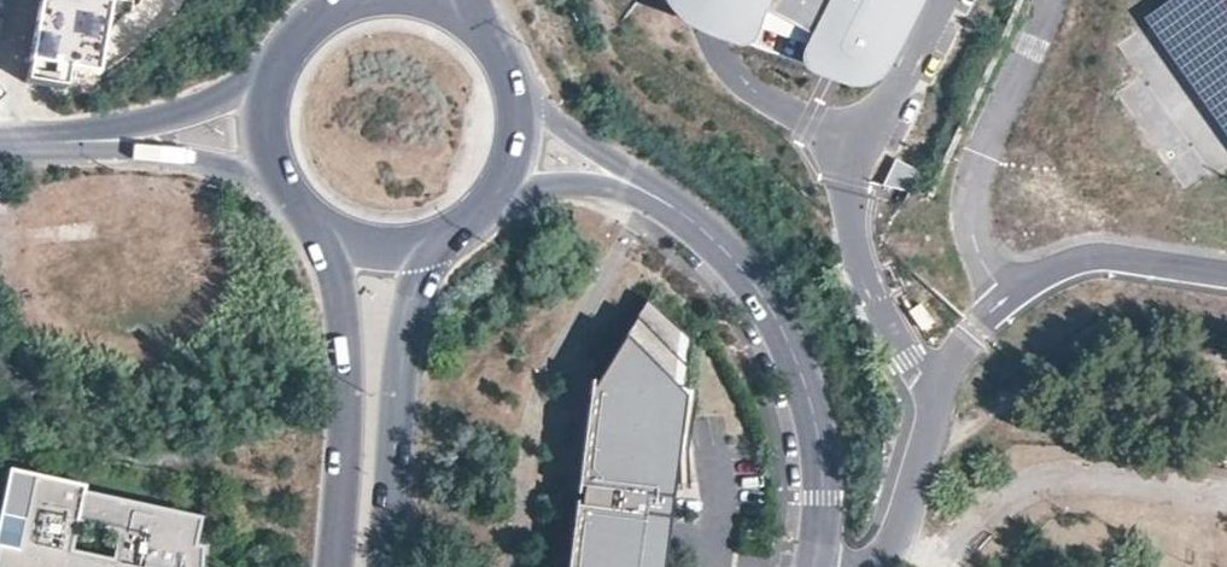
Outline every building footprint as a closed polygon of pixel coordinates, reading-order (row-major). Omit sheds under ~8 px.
[(32,72),(110,87),(126,0),(45,0),(32,72)] [(744,44),(758,40),(769,10),(773,0),(664,0),(665,1),(703,31),(717,36),(744,44)] [(769,10),(814,33),(829,0),(773,0),(769,10)] [(814,33),(804,55),(809,68),(833,74),(870,84),(918,0),(829,0),(814,33)] [(896,159),(884,184),(909,196),(921,170),(896,159)] [(647,299),(592,388),(590,387),(567,566),(654,566),(683,333),(647,299)] [(691,340),(683,333),(654,566),(664,566),(691,340)] [(13,477),(0,538),(0,566),(201,566),(202,547),(195,545),(201,518),(13,477)]
